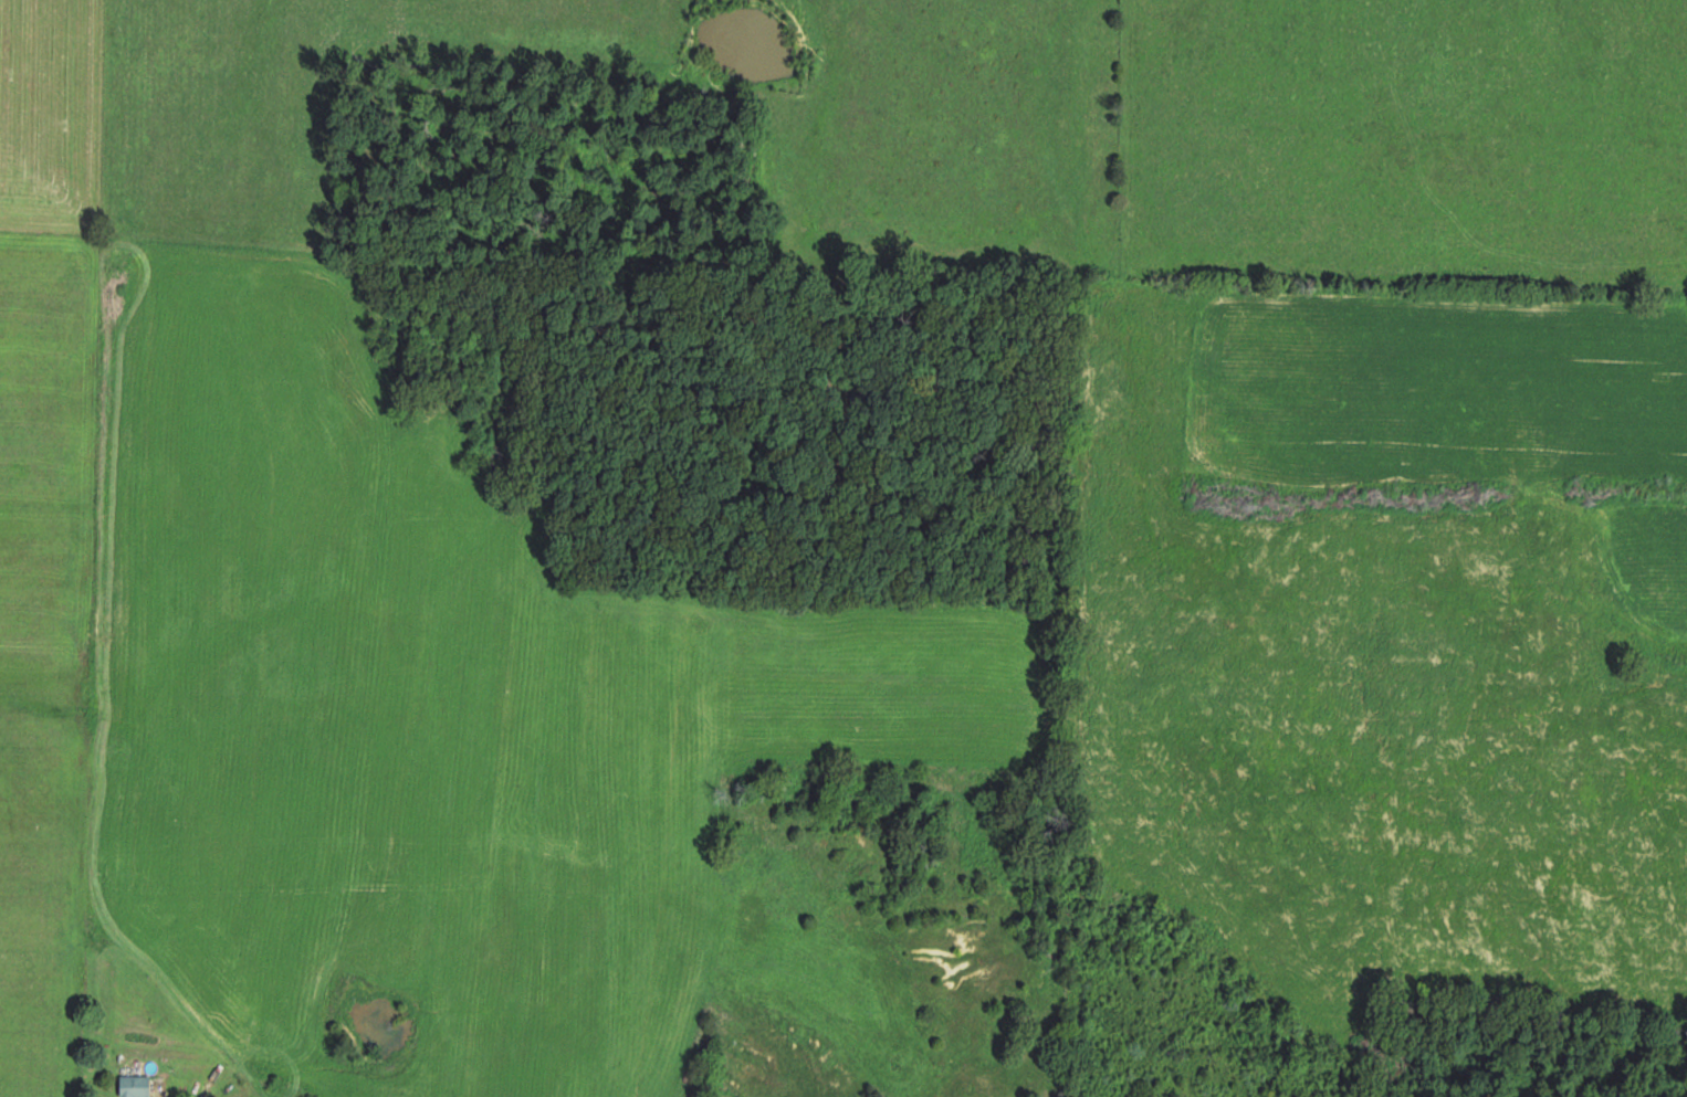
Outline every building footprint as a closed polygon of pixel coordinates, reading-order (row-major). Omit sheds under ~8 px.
[(158,1075),(126,1075),(126,1096),(158,1096),(158,1075)]
